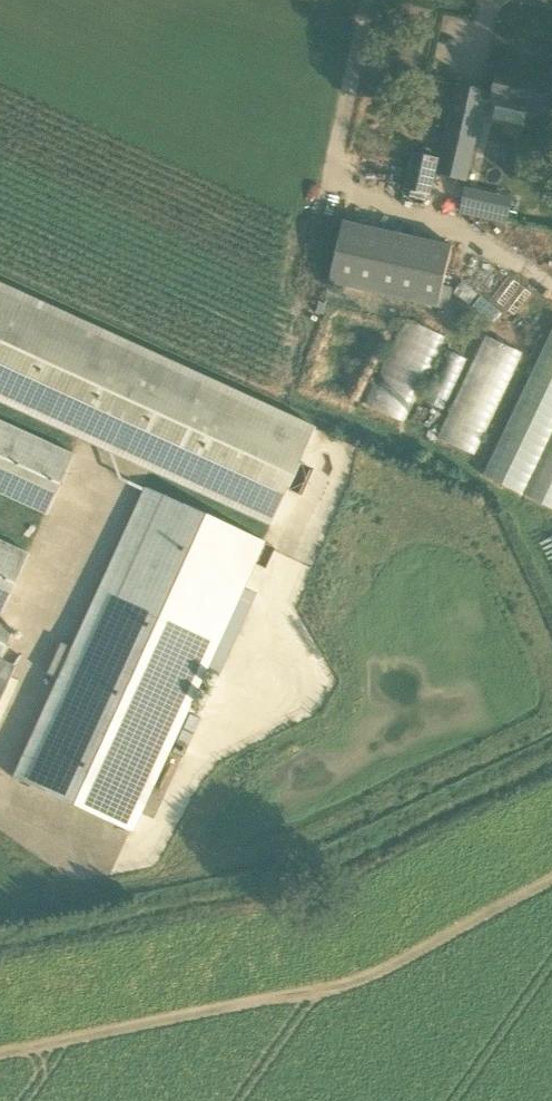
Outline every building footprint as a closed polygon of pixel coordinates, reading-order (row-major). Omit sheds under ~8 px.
[(443,11),(439,32),(468,38),(472,17),(443,11)] [(551,84),(551,76),(519,69),(520,64),(501,60),(490,103),(543,116),(551,84)] [(466,180),(486,90),(457,84),(436,174),(466,180)] [(432,156),(434,148),(419,144),(417,153),(413,152),(404,187),(428,193),(437,157),(432,156)] [(459,212),(508,223),(514,195),(466,184),(459,212)] [(438,307),(452,245),(344,220),(330,283),(438,307)] [(0,283),(0,401),(270,524),(315,426),(0,283)] [(366,403),(404,421),(445,334),(407,316),(366,403)] [(551,319),(486,479),(551,506),(551,320),(551,319)] [(436,436),(473,453),(522,350),(485,333),(436,436)] [(426,401),(442,408),(467,356),(450,349),(426,401)] [(45,514),(73,453),(0,419),(0,493),(45,514)] [(146,487),(73,648),(60,642),(46,673),(58,679),(13,778),(130,831),(252,563),(265,569),(274,548),(262,542),(262,541),(146,487)] [(0,613),(28,552),(0,539),(0,613)] [(12,629),(0,623),(0,656),(12,629)] [(15,666),(0,659),(0,698),(15,666)]
